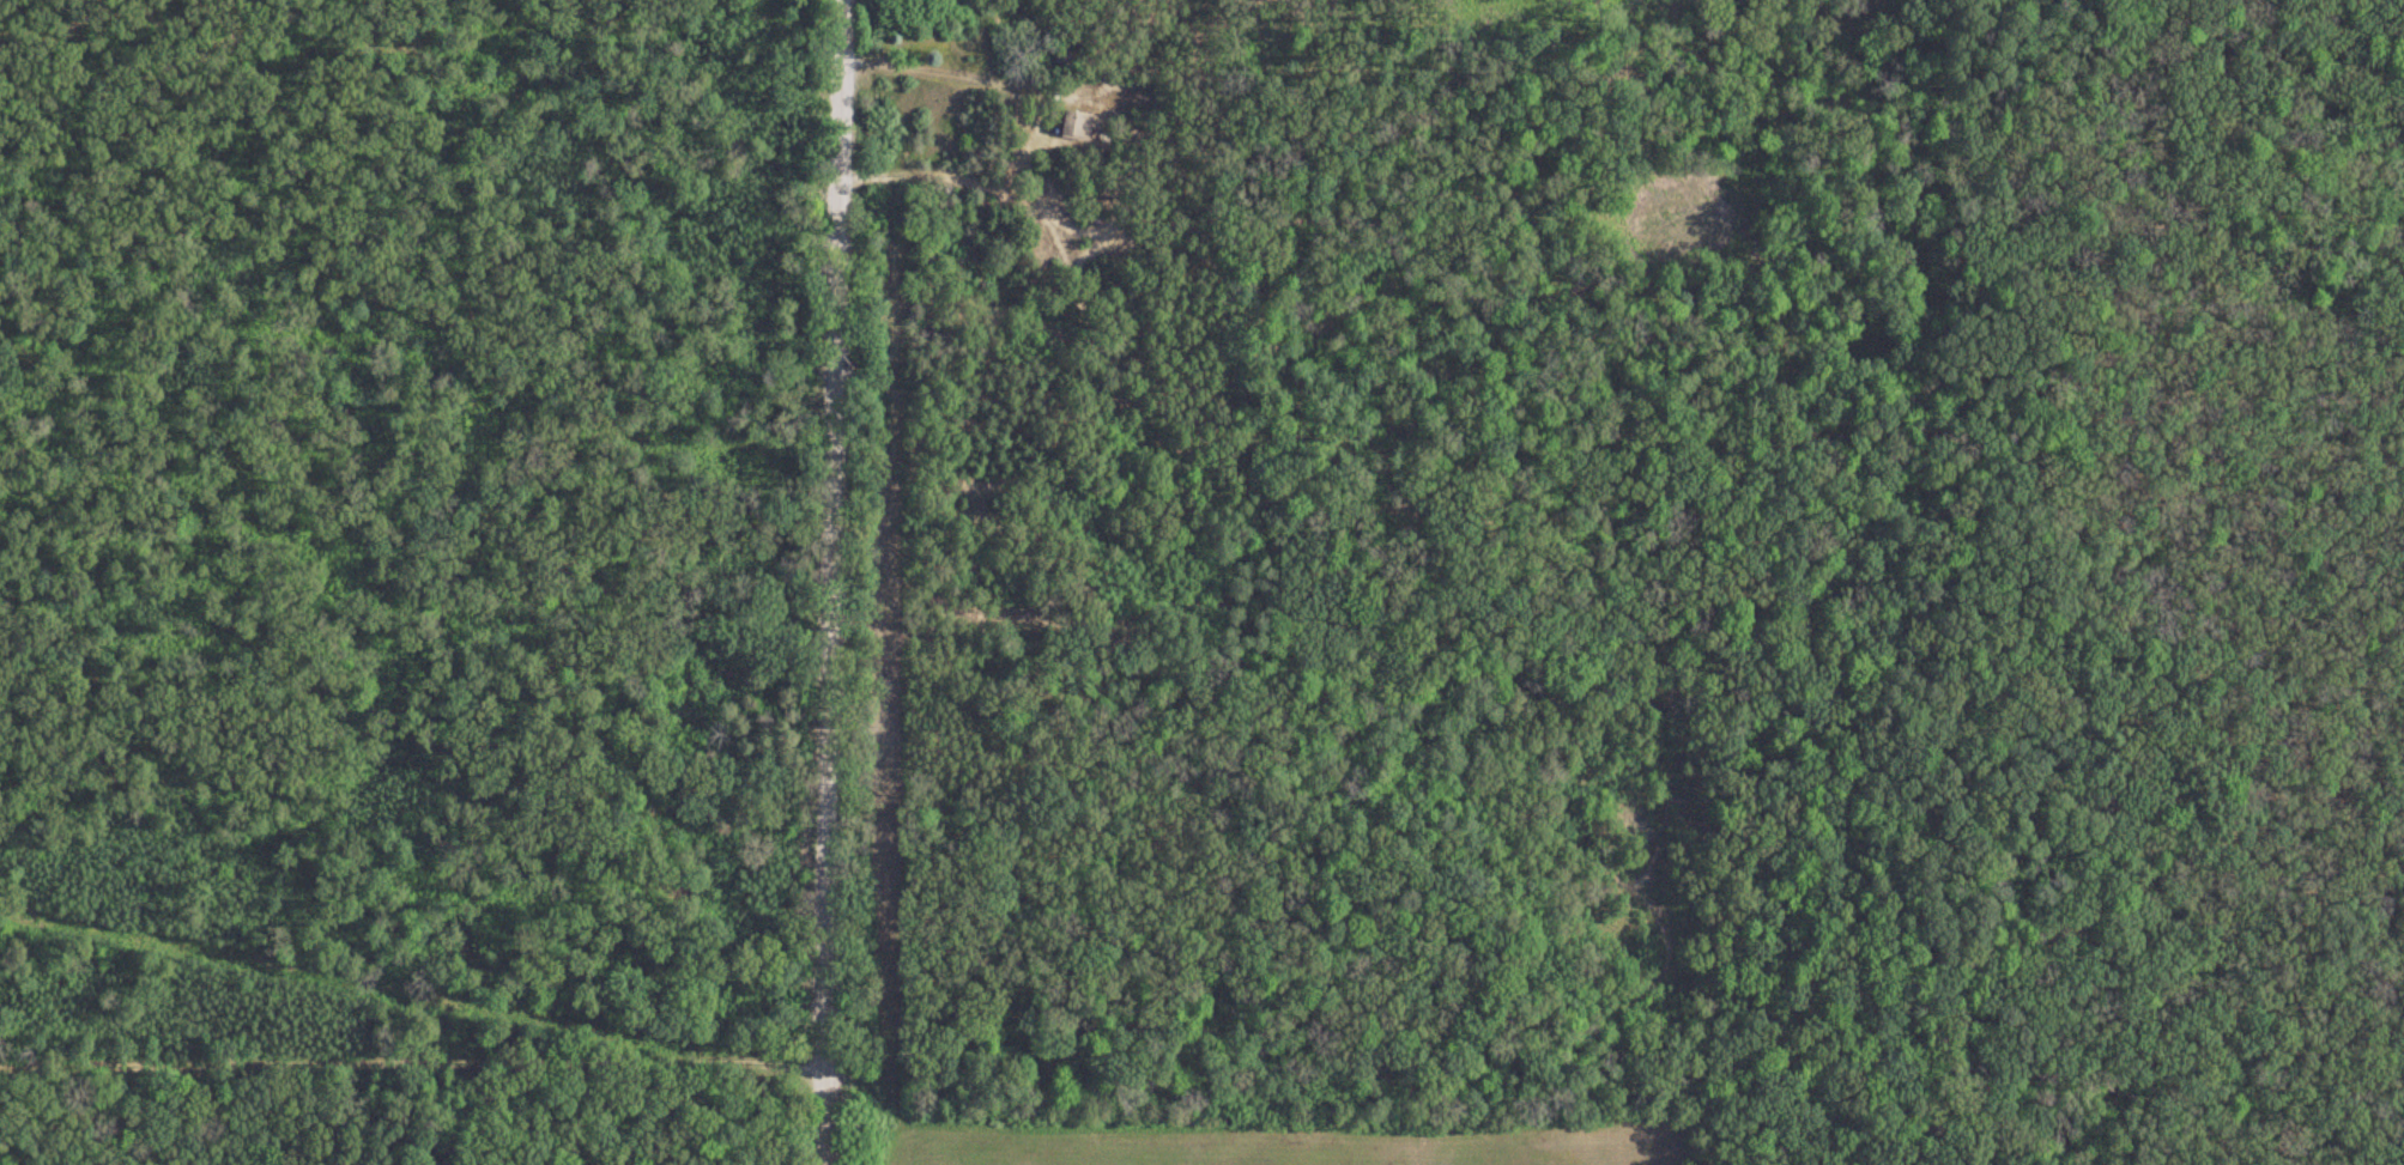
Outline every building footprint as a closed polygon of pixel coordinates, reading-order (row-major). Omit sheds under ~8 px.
[(1061,137),(1089,137),(1089,112),(1061,112),(1061,137)]
